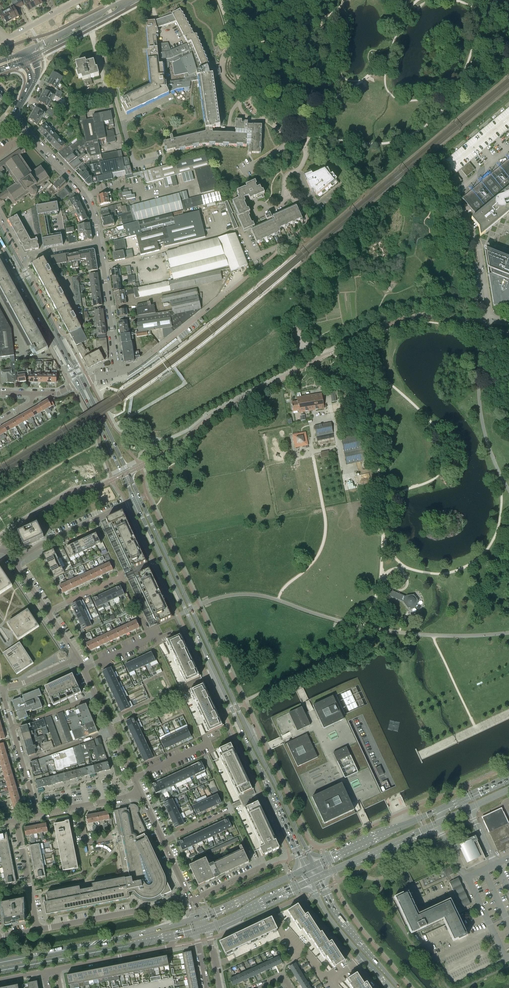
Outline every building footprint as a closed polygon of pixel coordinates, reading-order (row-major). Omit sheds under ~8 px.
[(21,7),(18,1),(17,2),(17,0),(13,0),(13,1),(13,2),(13,3),(13,4),(14,6),(11,8),(11,9),(8,11),(12,20),(13,19),(14,20),(15,19),(15,18),(19,16),(15,9),(17,7),(17,8),(21,7)] [(36,7),(32,0),(28,0),(27,0),(25,0),(24,1),(29,11),(33,9),(35,8),(35,7),(36,7)] [(199,80),(206,128),(206,129),(206,132),(206,133),(215,133),(214,128),(220,127),(220,126),(213,78),(218,75),(216,72),(217,71),(216,69),(215,68),(213,67),(211,67),(209,68),(209,66),(209,64),(208,64),(207,63),(207,60),(206,60),(206,59),(206,57),(205,57),(204,56),(204,53),(203,53),(203,52),(203,50),(202,50),(201,49),(201,46),(200,46),(200,45),(200,43),(199,43),(198,42),(199,39),(197,39),(197,38),(197,36),(194,36),(192,33),(192,30),(191,30),(190,29),(190,27),(189,27),(189,26),(188,23),(187,23),(187,22),(187,20),(185,20),(185,19),(185,17),(184,17),(183,16),(183,13),(182,13),(180,10),(172,14),(171,12),(159,18),(160,20),(157,20),(155,21),(146,22),(149,51),(147,52),(151,86),(127,97),(121,100),(124,108),(123,108),(126,115),(169,94),(169,93),(176,89),(190,87),(191,81),(199,80)] [(12,20),(8,11),(3,14),(1,11),(0,11),(0,15),(5,24),(12,20)] [(86,61),(76,64),(78,73),(77,73),(78,78),(82,78),(83,81),(83,80),(85,87),(90,85),(89,81),(91,81),(90,78),(91,78),(90,78),(99,76),(98,71),(97,72),(94,61),(86,64),(86,61)] [(54,72),(50,78),(59,83),(62,77),(54,72)] [(56,89),(59,83),(50,78),(47,84),(56,89)] [(41,95),(42,96),(50,101),(54,95),(44,90),(41,95)] [(47,106),(50,101),(42,96),(38,101),(47,106)] [(35,107),(32,113),(41,118),(45,113),(35,107)] [(85,114),(78,116),(80,121),(82,121),(85,140),(84,140),(85,143),(98,140),(106,138),(107,143),(115,142),(116,141),(113,130),(108,131),(107,127),(104,127),(103,122),(108,121),(109,126),(114,125),(113,120),(111,111),(93,115),(93,118),(86,120),(85,114)] [(37,125),(41,118),(32,113),(31,114),(31,115),(29,119),(33,121),(33,122),(37,125)] [(236,134),(215,133),(206,133),(206,132),(173,140),(172,136),(171,136),(170,136),(171,140),(164,142),(165,148),(166,148),(167,151),(175,149),(176,151),(204,144),(249,146),(249,154),(251,154),(251,153),(261,153),(262,125),(252,125),(252,123),(248,123),(248,122),(242,122),(242,120),(235,120),(235,122),(236,122),(235,130),(236,130),(236,134)] [(43,135),(50,129),(52,127),(47,122),(44,125),(40,129),(38,131),(42,135),(43,135)] [(52,127),(50,129),(43,135),(47,139),(53,133),(55,131),(52,127)] [(47,139),(50,143),(57,136),(53,133),(47,139)] [(61,141),(57,136),(50,143),(54,147),(61,141)] [(64,160),(68,163),(75,172),(84,165),(89,161),(90,164),(107,161),(122,158),(123,158),(122,158),(121,150),(117,151),(101,154),(98,140),(85,143),(84,140),(83,137),(72,145),(71,143),(68,145),(58,153),(65,160),(64,160)] [(65,145),(63,142),(65,141),(63,139),(61,141),(54,147),(58,151),(65,145)] [(43,186),(44,186),(45,185),(45,184),(44,183),(50,179),(47,175),(48,174),(46,170),(44,171),(41,167),(32,173),(20,156),(22,155),(23,155),(26,153),(24,151),(22,153),(20,150),(0,164),(0,175),(5,172),(8,177),(9,176),(11,178),(12,178),(16,184),(0,194),(0,202),(4,200),(3,200),(8,197),(13,204),(16,203),(21,199),(22,200),(23,200),(24,200),(25,199),(25,198),(24,197),(29,194),(30,195),(31,196),(33,196),(35,196),(36,195),(37,194),(37,192),(37,191),(37,190),(36,189),(41,185),(42,186),(43,186)] [(167,178),(170,177),(175,175),(195,170),(209,166),(205,155),(160,167),(142,171),(132,174),(133,177),(141,175),(143,178),(144,178),(145,183),(163,178),(167,178)] [(128,157),(123,158),(122,158),(125,171),(126,175),(131,174),(132,174),(130,166),(128,157)] [(75,172),(84,181),(88,185),(112,179),(112,178),(111,174),(125,171),(122,158),(107,161),(90,164),(89,161),(84,165),(75,172)] [(479,228),(480,236),(484,233),(508,212),(508,159),(462,198),(476,215),(471,219),(479,228)] [(461,170),(467,177),(475,170),(469,163),(461,170)] [(212,174),(209,166),(195,170),(198,182),(201,194),(218,189),(212,174)] [(311,192),(313,191),(319,199),(339,183),(332,174),(330,176),(328,169),(324,171),(312,176),(310,173),(304,175),(311,192)] [(453,188),(462,181),(456,174),(452,177),(453,188)] [(59,190),(67,183),(65,182),(66,182),(62,178),(53,186),(53,185),(43,195),(48,200),(54,195),(59,190)] [(250,200),(253,199),(253,198),(255,197),(255,198),(257,197),(258,198),(264,195),(260,187),(257,188),(254,182),(246,185),(247,188),(245,188),(237,191),(240,199),(234,201),(240,216),(239,217),(245,230),(253,227),(247,213),(249,213),(243,199),(249,197),(250,200)] [(64,190),(58,195),(62,200),(68,194),(68,195),(71,193),(66,187),(63,189),(64,190)] [(219,191),(181,201),(184,210),(221,200),(219,191)] [(74,193),(68,198),(69,201),(70,200),(73,206),(80,203),(77,197),(74,193)] [(98,202),(99,206),(108,204),(108,201),(109,201),(108,196),(111,195),(110,193),(108,193),(108,194),(97,196),(98,199),(97,199),(98,201),(98,202)] [(179,193),(132,206),(136,221),(183,209),(179,193)] [(224,202),(234,229),(238,228),(232,214),(233,213),(227,201),(224,202)] [(44,248),(63,245),(62,236),(48,238),(44,214),(59,212),(57,203),(36,206),(44,248)] [(75,212),(83,208),(80,203),(73,206),(69,208),(71,213),(75,211),(75,212)] [(100,209),(102,219),(111,217),(117,215),(118,215),(117,210),(116,205),(107,207),(107,208),(100,209)] [(251,231),(253,234),(257,243),(280,232),(279,229),(302,219),(297,207),(273,217),(274,220),(251,231)] [(76,214),(77,217),(85,214),(83,208),(75,212),(75,211),(71,213),(73,215),(76,214)] [(133,236),(136,236),(201,219),(199,211),(184,215),(182,210),(134,223),(123,226),(123,228),(124,230),(131,229),(133,236)] [(117,215),(118,218),(121,217),(122,220),(122,221),(123,226),(134,223),(131,212),(128,212),(122,214),(118,215),(117,215)] [(273,215),(272,212),(268,214),(265,216),(265,217),(261,219),(262,220),(266,218),(267,220),(272,218),(271,216),(273,215)] [(87,219),(85,214),(77,217),(80,222),(79,223),(80,225),(88,223),(87,219)] [(13,228),(21,223),(17,216),(9,220),(13,228)] [(112,221),(111,217),(102,219),(103,228),(115,225),(114,221),(112,221)] [(205,237),(201,219),(136,236),(141,255),(159,250),(158,244),(161,243),(164,243),(165,247),(205,237)] [(17,235),(25,231),(21,223),(13,228),(17,235)] [(78,225),(80,233),(91,231),(89,223),(88,223),(80,225),(78,225)] [(21,243),(29,239),(25,231),(17,235),(21,243)] [(76,234),(77,243),(92,240),(91,231),(80,233),(76,234)] [(241,248),(238,240),(236,233),(218,238),(177,248),(177,249),(166,252),(170,266),(241,248)] [(69,244),(77,243),(76,234),(67,235),(69,244)] [(29,239),(21,243),(25,251),(39,249),(37,240),(37,239),(36,239),(36,240),(31,241),(29,239)] [(124,239),(114,241),(113,241),(116,253),(119,252),(119,250),(126,249),(124,239)] [(248,265),(247,263),(241,248),(170,266),(173,280),(220,271),(230,269),(231,271),(248,265)] [(508,298),(508,258),(485,249),(494,306),(507,304),(508,298)] [(81,261),(81,260),(86,259),(87,262),(96,261),(95,251),(93,250),(79,252),(80,261),(81,261)] [(119,252),(116,253),(113,253),(115,261),(125,259),(133,257),(132,250),(123,252),(123,251),(119,252)] [(76,268),(75,269),(73,253),(67,254),(69,266),(72,266),(72,269),(73,269),(73,273),(76,273),(76,268)] [(32,265),(69,333),(81,327),(76,319),(76,318),(52,273),(49,267),(44,258),(32,265)] [(48,349),(0,261),(0,295),(28,346),(32,344),(34,347),(32,349),(33,352),(36,350),(38,354),(48,349)] [(98,270),(96,261),(87,262),(87,264),(88,272),(98,270)] [(168,281),(169,281),(170,291),(222,280),(220,271),(173,280),(168,281)] [(112,276),(113,284),(120,283),(119,275),(112,276)] [(169,281),(133,289),(124,291),(124,295),(134,293),(135,298),(162,293),(170,291),(169,281)] [(121,290),(120,283),(113,284),(114,291),(121,290)] [(162,303),(170,301),(197,295),(196,289),(161,296),(161,297),(162,303)] [(114,293),(115,299),(125,297),(124,295),(124,291),(114,293)] [(172,310),(175,314),(201,309),(198,295),(197,295),(170,301),(172,310)] [(137,308),(138,315),(138,316),(156,313),(155,310),(154,304),(151,305),(137,308)] [(9,356),(14,355),(11,329),(0,309),(0,357),(9,356)] [(127,315),(126,309),(117,310),(118,316),(119,316),(119,318),(125,317),(126,317),(126,315),(127,315)] [(201,309),(175,314),(183,324),(201,309)] [(183,324),(175,314),(172,310),(169,311),(156,313),(138,316),(136,316),(136,319),(137,322),(138,331),(138,332),(150,330),(151,330),(162,329),(163,329),(167,328),(170,328),(173,331),(183,324)] [(69,333),(73,339),(84,333),(81,327),(69,333)] [(105,328),(97,329),(98,338),(106,337),(105,334),(106,334),(105,328)] [(88,340),(84,333),(73,339),(76,346),(88,340)] [(131,342),(131,340),(133,339),(133,337),(133,336),(133,334),(136,334),(136,333),(134,333),(130,334),(129,334),(120,335),(122,343),(131,342)] [(82,344),(77,347),(83,359),(83,360),(84,362),(85,362),(88,369),(107,359),(108,359),(107,357),(108,356),(107,352),(108,352),(106,338),(96,339),(97,351),(91,354),(88,348),(85,350),(82,344)] [(131,342),(122,343),(124,363),(134,362),(134,361),(136,361),(140,357),(139,356),(139,351),(133,352),(132,342),(131,342)] [(15,362),(14,355),(9,356),(11,370),(1,371),(3,384),(13,382),(13,381),(17,381),(16,375),(16,373),(15,370),(16,370),(15,365),(15,362)] [(17,373),(18,375),(17,375),(18,382),(26,381),(25,376),(28,376),(28,371),(24,371),(25,374),(22,375),(22,373),(17,373)] [(321,393),(309,395),(311,410),(316,410),(324,409),(323,405),(321,393)] [(299,412),(309,411),(311,410),(309,395),(297,397),(297,401),(291,402),(293,412),(299,411),(299,412)] [(48,400),(43,402),(50,413),(51,412),(50,410),(49,410),(48,408),(52,406),(54,405),(52,400),(49,402),(48,400)] [(39,405),(43,411),(45,410),(46,412),(47,412),(48,414),(50,413),(43,402),(39,405)] [(35,407),(30,410),(34,416),(36,415),(37,417),(38,417),(39,419),(41,418),(35,407)] [(26,412),(22,415),(25,421),(27,420),(29,422),(30,424),(32,423),(26,412)] [(22,415),(18,417),(23,428),(25,430),(27,429),(24,425),(27,423),(25,421),(22,415)] [(18,417),(13,420),(12,420),(16,427),(19,425),(20,427),(21,427),(22,429),(23,428),(18,417)] [(12,420),(7,423),(13,433),(15,432),(14,431),(15,430),(13,428),(16,427),(12,420)] [(7,423),(3,425),(7,432),(9,431),(10,433),(11,433),(12,434),(13,433),(7,423)] [(314,426),(316,436),(333,432),(331,423),(314,426)] [(308,445),(306,438),(305,432),(292,435),(295,448),(308,445)] [(364,449),(361,434),(341,438),(346,463),(360,460),(358,450),(364,449)] [(357,475),(358,484),(370,483),(368,474),(357,475)] [(114,524),(135,567),(147,561),(124,511),(106,520),(109,526),(114,524)] [(24,547),(42,539),(44,538),(41,531),(38,524),(18,534),(24,547)] [(96,534),(92,536),(96,545),(100,543),(96,534)] [(92,536),(87,538),(92,548),(96,545),(92,536)] [(87,538),(83,540),(87,550),(92,548),(87,538)] [(83,540),(78,542),(83,552),(87,550),(83,540)] [(78,542),(74,544),(78,554),(83,552),(78,542)] [(74,544),(70,547),(74,556),(78,554),(74,544)] [(74,556),(70,547),(65,549),(70,558),(74,556)] [(54,550),(44,555),(46,559),(56,555),(54,550)] [(49,564),(58,559),(56,555),(46,559),(49,564)] [(51,568),(60,564),(58,559),(49,564),(51,568)] [(104,565),(108,572),(113,570),(110,562),(104,565)] [(62,568),(60,564),(51,568),(53,572),(62,568)] [(103,575),(108,572),(104,565),(99,567),(103,575)] [(103,575),(99,567),(94,569),(98,577),(103,575)] [(53,572),(55,577),(64,572),(62,568),(53,572)] [(9,588),(7,586),(10,584),(11,585),(11,584),(7,578),(5,579),(3,576),(4,575),(1,569),(0,570),(0,594),(9,588)] [(93,579),(98,577),(94,569),(89,572),(93,579)] [(150,569),(138,574),(160,622),(173,616),(150,569)] [(93,579),(89,572),(84,574),(88,582),(93,579)] [(83,584),(88,582),(84,574),(79,576),(83,584)] [(79,576),(74,579),(78,586),(83,584),(79,576)] [(78,586),(74,579),(69,581),(73,589),(78,586)] [(64,583),(68,591),(73,589),(69,581),(64,583)] [(63,593),(68,591),(64,583),(59,586),(63,593)] [(115,588),(119,597),(124,595),(120,586),(115,588)] [(113,600),(119,597),(115,588),(109,591),(113,600)] [(108,602),(113,600),(109,591),(104,593),(108,602)] [(418,601),(414,595),(406,596),(406,597),(399,594),(392,591),(390,596),(404,602),(408,608),(410,608),(410,609),(413,608),(415,607),(418,601)] [(102,605),(108,602),(104,593),(98,596),(102,605)] [(97,608),(102,605),(98,596),(93,599),(97,608)] [(71,605),(74,610),(82,606),(80,601),(71,605)] [(85,611),(82,606),(74,610),(76,615),(85,611)] [(9,622),(11,626),(10,627),(10,626),(9,627),(13,631),(17,638),(20,636),(21,637),(21,638),(32,631),(31,629),(34,627),(35,629),(39,626),(30,613),(30,614),(28,615),(26,611),(9,622)] [(76,615),(78,620),(87,616),(85,611),(76,615)] [(89,621),(87,616),(78,620),(80,625),(89,621)] [(136,620),(131,622),(135,630),(140,628),(136,620)] [(89,621),(80,625),(83,630),(92,626),(89,621)] [(131,622),(126,625),(130,632),(135,630),(131,622)] [(125,635),(130,632),(126,625),(121,627),(125,635)] [(121,627),(116,629),(120,637),(125,635),(121,627)] [(116,629),(111,632),(115,639),(120,637),(116,629)] [(110,642),(115,639),(111,632),(106,634),(110,642)] [(106,634),(101,636),(105,644),(110,642),(106,634)] [(182,636),(181,634),(167,641),(186,682),(186,683),(201,676),(197,669),(193,659),(189,651),(185,642),(182,636)] [(100,646),(105,644),(101,636),(96,639),(100,646)] [(96,639),(91,641),(95,649),(100,646),(96,639)] [(89,651),(95,649),(91,641),(86,643),(89,651)] [(20,643),(11,649),(5,652),(7,656),(6,657),(6,656),(5,656),(16,672),(19,670),(20,672),(32,664),(31,664),(29,661),(31,660),(24,649),(24,650),(22,651),(20,647),(22,646),(20,643)] [(146,655),(150,663),(155,661),(151,652),(146,655)] [(145,666),(150,663),(146,655),(141,657),(145,666)] [(145,666),(141,657),(135,659),(140,668),(145,666)] [(134,671),(140,668),(135,659),(130,662),(134,671)] [(134,671),(130,662),(125,664),(129,673),(134,671)] [(104,677),(113,673),(111,668),(102,672),(104,677)] [(104,677),(107,682),(116,678),(113,673),(104,677)] [(82,693),(73,674),(45,686),(48,693),(49,694),(50,698),(54,705),(82,693)] [(116,678),(107,682),(109,687),(118,683),(116,678)] [(111,692),(120,688),(118,683),(109,687),(111,692)] [(191,690),(190,691),(191,692),(209,731),(209,732),(224,725),(220,718),(216,708),(212,701),(208,691),(205,684),(204,684),(191,690)] [(42,701),(50,698),(49,694),(48,695),(47,693),(48,693),(45,686),(22,695),(23,698),(21,699),(21,698),(12,701),(16,711),(17,711),(18,713),(17,713),(17,714),(19,720),(28,717),(26,712),(31,710),(32,711),(42,707),(40,701),(42,700),(42,701)] [(114,697),(123,693),(120,688),(111,692),(114,697)] [(305,713),(300,704),(271,718),(279,736),(289,732),(291,735),(293,741),(284,745),(322,829),(355,813),(351,804),(360,800),(365,809),(385,800),(333,689),(310,699),(314,709),(305,713)] [(114,697),(116,702),(125,698),(123,693),(114,697)] [(119,707),(127,703),(125,698),(116,702),(119,707)] [(127,703),(119,707),(121,712),(130,708),(127,703)] [(89,710),(86,704),(74,708),(75,712),(69,714),(68,710),(65,712),(67,718),(89,710)] [(91,716),(89,710),(67,718),(68,721),(71,720),(72,721),(69,722),(69,725),(83,719),(91,716)] [(85,725),(94,722),(91,716),(83,719),(69,725),(72,731),(85,725)] [(125,722),(128,727),(137,723),(134,718),(125,722)] [(42,728),(46,726),(43,719),(27,725),(28,725),(27,725),(19,727),(22,734),(35,730),(42,728)] [(98,732),(94,722),(85,725),(72,731),(75,740),(98,732)] [(137,723),(128,727),(130,732),(139,728),(137,723)] [(130,732),(133,737),(141,733),(139,728),(130,732)] [(182,731),(186,739),(191,737),(187,728),(182,731)] [(30,740),(37,737),(35,730),(22,734),(24,741),(30,740)] [(186,739),(182,731),(176,733),(180,742),(186,739)] [(135,742),(144,738),(141,733),(133,737),(135,742)] [(176,733),(171,736),(175,744),(180,742),(176,733)] [(39,745),(51,740),(50,738),(46,739),(45,735),(43,735),(37,737),(30,740),(24,741),(26,749),(39,745)] [(166,738),(170,747),(175,744),(171,736),(166,738)] [(135,742),(137,747),(146,743),(144,738),(135,742)] [(170,747),(166,738),(161,740),(165,749),(170,747)] [(54,748),(51,740),(39,745),(26,749),(28,756),(36,754),(36,753),(36,754),(41,752),(54,748)] [(95,774),(102,772),(96,746),(93,740),(86,743),(89,749),(95,774)] [(88,776),(95,774),(89,749),(86,743),(79,745),(82,752),(88,776)] [(140,752),(148,748),(146,743),(137,747),(140,752)] [(107,760),(102,744),(96,746),(102,772),(110,770),(108,762),(107,760)] [(236,755),(231,744),(219,749),(241,795),(253,789),(237,754),(236,755)] [(81,778),(88,776),(82,752),(79,745),(72,748),(74,754),(81,778)] [(73,779),(81,778),(74,754),(72,748),(65,750),(67,757),(73,779)] [(140,752),(142,757),(151,753),(148,748),(140,752)] [(66,781),(73,779),(67,757),(65,750),(58,753),(60,759),(66,781)] [(59,783),(66,781),(60,759),(58,753),(51,755),(54,764),(55,769),(59,783)] [(153,758),(151,753),(142,757),(144,762),(153,758)] [(52,785),(59,783),(55,769),(54,764),(51,755),(44,757),(47,766),(52,785)] [(44,787),(52,785),(47,766),(44,757),(37,760),(41,773),(44,787)] [(37,789),(44,787),(41,773),(37,760),(30,762),(33,772),(37,789)] [(196,764),(201,774),(205,773),(204,771),(205,770),(201,762),(196,764)] [(196,777),(201,774),(196,764),(191,766),(195,775),(196,777)] [(190,777),(195,775),(191,766),(186,769),(190,777)] [(379,776),(384,774),(380,766),(375,768),(379,776)] [(185,780),(190,777),(186,769),(181,771),(185,780)] [(181,782),(185,780),(181,771),(176,773),(181,782)] [(176,784),(181,782),(176,773),(171,775),(176,784)] [(171,787),(176,784),(171,775),(166,778),(171,787)] [(166,789),(171,787),(166,778),(162,780),(166,789)] [(161,791),(166,789),(162,780),(157,782),(161,791)] [(156,794),(161,791),(157,782),(152,785),(156,794)] [(9,793),(17,791),(16,785),(8,788),(8,791),(8,790),(4,791),(4,792),(1,793),(0,793),(0,796),(1,795),(5,794),(9,793)] [(212,797),(216,805),(221,803),(217,794),(212,797)] [(212,797),(207,799),(211,808),(216,805),(212,797)] [(175,804),(172,799),(163,803),(166,808),(175,804)] [(211,808),(207,799),(202,801),(206,810),(211,808)] [(198,801),(197,802),(201,812),(206,810),(202,801),(199,803),(198,801)] [(265,846),(259,848),(263,856),(279,848),(259,801),(246,807),(265,846)] [(192,806),(196,815),(201,812),(197,802),(193,804),(193,805),(192,806)] [(47,914),(57,912),(100,904),(129,898),(128,895),(134,894),(135,895),(137,897),(140,899),(144,900),(149,901),(153,900),(157,899),(160,897),(161,896),(162,897),(164,896),(164,895),(171,892),(167,883),(168,882),(167,878),(166,874),(163,868),(137,813),(138,811),(138,809),(138,808),(137,806),(136,805),(134,804),(132,804),(131,805),(129,806),(128,808),(122,809),(114,810),(120,841),(117,842),(124,878),(92,884),(93,888),(80,890),(80,886),(47,893),(48,902),(45,904),(47,914)] [(175,804),(166,808),(168,813),(177,809),(175,804)] [(500,808),(481,817),(489,833),(508,824),(500,808)] [(177,809),(168,813),(170,818),(179,814),(177,809)] [(179,814),(170,818),(173,823),(182,819),(179,814)] [(182,819),(173,823),(175,828),(184,824),(182,819)] [(223,821),(227,830),(232,828),(228,819),(223,821)] [(77,868),(70,829),(68,821),(54,824),(63,871),(77,868)] [(222,832),(227,830),(223,821),(218,823),(222,832)] [(213,826),(217,834),(222,832),(218,823),(213,826)] [(43,836),(42,833),(41,824),(35,825),(37,834),(40,833),(40,837),(41,837),(42,841),(44,840),(43,836)] [(508,824),(489,833),(499,853),(508,848),(508,826),(508,824)] [(212,837),(217,834),(213,826),(208,828),(212,837)] [(207,839),(212,837),(208,828),(203,830),(207,839)] [(202,841),(207,839),(203,830),(198,833),(202,841)] [(197,844),(202,841),(198,833),(193,835),(197,844)] [(192,846),(197,844),(193,835),(188,837),(192,846)] [(475,836),(453,846),(456,851),(458,850),(467,868),(473,865),(472,862),(484,857),(476,841),(477,841),(475,836)] [(187,848),(192,846),(188,837),(183,839),(187,848)] [(239,840),(237,837),(207,851),(209,854),(239,840)] [(188,850),(187,848),(183,839),(178,842),(182,851),(184,850),(184,852),(188,850)] [(249,862),(243,850),(210,866),(206,858),(189,866),(199,886),(249,862)] [(454,873),(453,873),(450,866),(443,869),(446,877),(454,873)] [(46,876),(45,870),(35,872),(36,878),(36,879),(37,879),(38,880),(39,879),(40,879),(40,878),(40,877),(43,877),(43,876),(46,876)] [(15,882),(14,876),(5,878),(6,884),(9,883),(12,883),(12,884),(13,884),(14,884),(15,884),(15,883),(16,883),(16,882),(15,882)] [(461,908),(462,908),(468,905),(456,879),(449,882),(461,908)] [(450,899),(423,912),(418,914),(408,891),(403,894),(403,893),(396,896),(395,897),(394,897),(411,934),(426,927),(443,919),(446,925),(453,941),(458,939),(458,940),(467,936),(450,899)] [(16,923),(25,921),(25,898),(10,901),(9,898),(0,900),(5,926),(11,925),(11,922),(16,922),(16,923)] [(298,904),(291,907),(291,908),(289,910),(292,914),(290,915),(295,923),(296,922),(302,930),(303,929),(307,936),(309,935),(312,939),(313,938),(317,935),(322,932),(313,922),(308,913),(307,914),(298,904)] [(277,930),(278,929),(272,917),(264,920),(264,919),(263,919),(264,919),(258,922),(258,921),(259,923),(251,927),(253,933),(256,939),(277,930)] [(253,933),(251,927),(237,933),(236,931),(236,932),(231,935),(231,934),(231,936),(219,942),(225,954),(226,954),(231,952),(256,939),(253,933)] [(334,967),(334,968),(346,959),(337,949),(332,941),(331,941),(322,932),(317,935),(313,938),(316,942),(314,943),(319,950),(320,949),(326,958),(327,957),(331,963),(333,962),(335,966),(334,967)] [(274,959),(276,966),(282,963),(279,957),(274,959)] [(271,968),(276,966),(274,959),(268,962),(271,968)] [(263,964),(266,970),(271,968),(268,962),(263,964)] [(289,967),(293,972),(299,969),(295,963),(289,967)] [(260,973),(266,970),(263,964),(257,967),(260,973)] [(252,969),(255,975),(260,973),(257,967),(252,969)] [(249,978),(255,975),(252,969),(246,971),(249,978)] [(302,974),(299,969),(293,972),(296,978),(302,974)] [(241,974),(244,980),(249,978),(246,971),(241,974)] [(347,980),(348,979),(350,983),(349,984),(352,987),(371,987),(367,982),(366,982),(357,972),(346,979),(346,980),(347,980)] [(238,983),(244,980),(241,974),(235,976),(238,983)] [(296,978),(300,984),(306,980),(302,974),(296,978)] [(238,983),(235,976),(230,979),(231,982),(231,983),(233,985),(238,983)]
